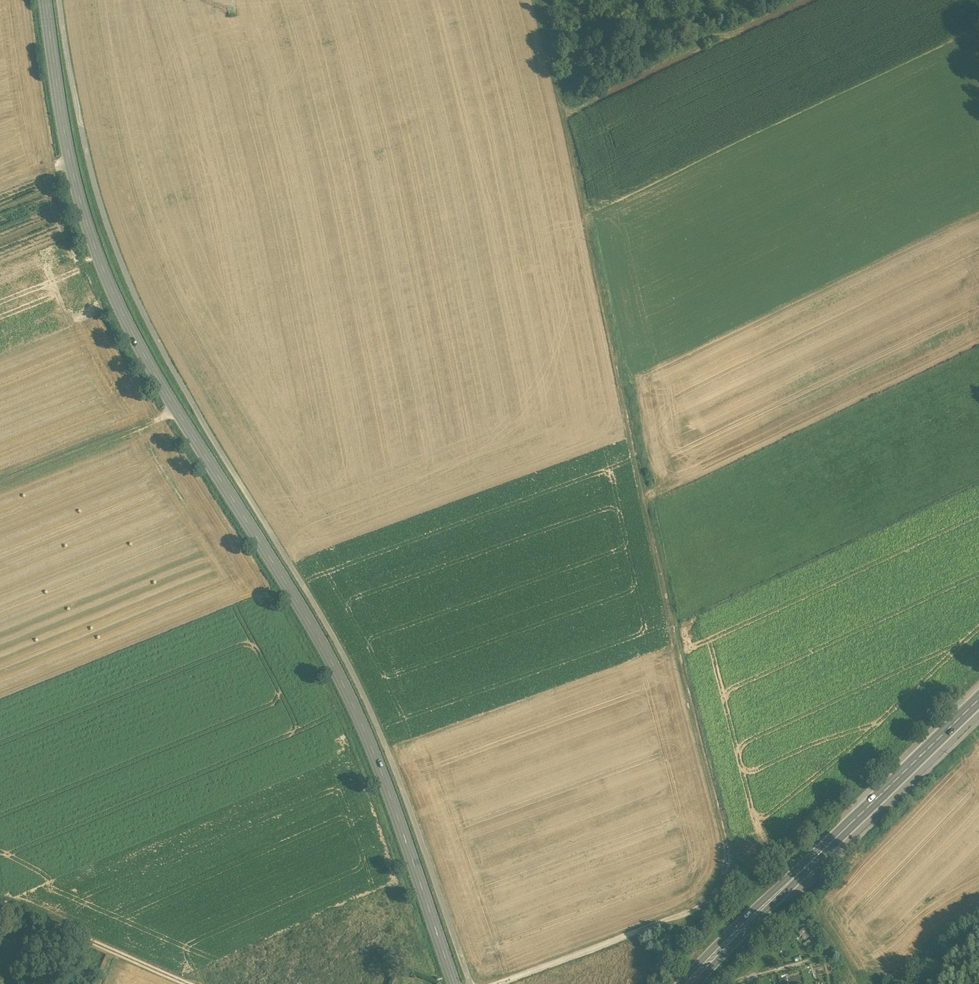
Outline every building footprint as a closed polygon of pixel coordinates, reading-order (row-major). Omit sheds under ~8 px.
[(656,952),(664,960),(673,951),(664,943),(656,952)]
